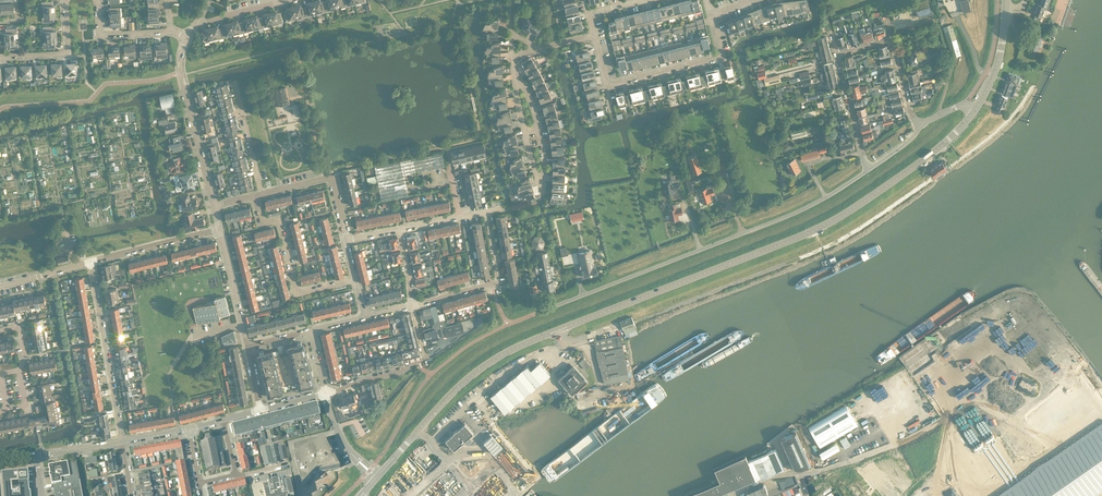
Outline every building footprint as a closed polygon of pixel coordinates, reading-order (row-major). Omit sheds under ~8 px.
[(8,13),(15,13),(15,12),(14,8),(18,8),(17,0),(16,0),(7,0),(8,13)] [(313,2),(316,12),(321,11),(321,13),(326,12),(324,1),(321,2),(320,0),(319,0),(313,2)] [(326,12),(331,11),(330,9),(336,7),(334,0),(326,0),(326,1),(324,1),(326,12)] [(694,13),(694,12),(691,2),(691,0),(688,0),(684,1),(687,14),(694,13)] [(698,0),(691,2),(694,12),(694,13),(702,11),(700,4),(699,4),(698,0)] [(798,0),(797,0),(790,1),(793,13),(801,12),(798,0)] [(801,12),(810,11),(807,2),(807,0),(798,0),(801,12)] [(915,4),(920,18),(933,14),(928,0),(927,0),(915,4)] [(969,9),(969,11),(970,11),(967,0),(967,1),(962,2),(964,9),(960,10),(960,12),(968,10),(968,9),(969,9)] [(44,7),(44,12),(55,11),(55,5),(53,6),(52,1),(41,2),(42,7),(44,7)] [(576,2),(563,5),(565,14),(578,11),(577,6),(576,1),(575,1),(576,2)] [(684,1),(678,3),(681,16),(687,14),(684,1)] [(793,13),(790,1),(782,2),(785,14),(793,13)] [(304,6),(307,17),(311,16),(311,14),(316,12),(313,2),(306,3),(307,6),(304,6)] [(785,14),(782,2),(774,3),(777,15),(785,14)] [(675,17),(681,16),(678,3),(672,4),(675,17)] [(777,15),(774,3),(766,6),(769,18),(777,15)] [(672,4),(665,6),(668,19),(675,17),(672,4)] [(1039,5),(1040,4),(1038,4),(1034,14),(1036,14),(1034,18),(1040,20),(1041,16),(1042,16),(1045,9),(1047,9),(1048,5),(1047,5),(1044,4),(1043,6),(1039,5)] [(148,15),(160,14),(160,13),(159,13),(159,9),(160,8),(160,5),(148,5),(148,15)] [(293,7),(296,17),(301,16),(302,18),(307,17),(304,6),(301,7),(300,5),(293,7)] [(662,20),(668,19),(665,6),(659,7),(662,20)] [(769,18),(766,6),(758,9),(761,21),(769,18)] [(109,16),(109,17),(121,17),(121,10),(120,10),(120,7),(109,8),(109,11),(110,11),(110,16),(109,16)] [(296,17),(293,7),(287,8),(287,11),(284,11),(287,22),(292,21),(291,19),(296,17)] [(659,7),(652,9),(656,22),(662,20),(659,7)] [(649,24),(656,22),(652,9),(646,11),(649,24)] [(761,21),(758,9),(750,12),(754,24),(761,21)] [(55,11),(44,12),(45,17),(42,17),(43,22),(54,22),(53,17),(56,17),(55,11)] [(270,13),(272,23),(277,22),(278,24),(283,23),(280,12),(277,13),(277,11),(270,13)] [(578,11),(565,14),(568,24),(580,21),(580,20),(579,16),(580,16),(579,11),(578,11)] [(646,11),(640,12),(643,25),(649,24),(646,11)] [(637,27),(643,25),(640,12),(633,14),(637,27)] [(754,24),(750,12),(743,15),(746,27),(754,24)] [(263,17),(260,18),(263,28),(268,27),(267,25),(272,23),(270,13),(263,14),(263,17)] [(160,14),(148,15),(149,25),(161,24),(161,20),(159,21),(159,16),(160,16),(160,14)] [(633,14),(627,15),(630,28),(637,27),(633,14)] [(624,30),(630,28),(627,15),(621,17),(624,30)] [(743,15),(735,18),(738,30),(746,27),(743,15)] [(872,30),(872,32),(875,39),(877,39),(882,37),(882,36),(886,34),(884,29),(882,24),(883,24),(882,22),(882,21),(881,18),(881,17),(880,15),(873,17),(875,26),(873,26),(874,30),(872,30)] [(250,18),(253,28),(258,27),(258,29),(263,28),(260,18),(257,18),(257,16),(250,18)] [(121,17),(109,17),(109,19),(111,19),(111,23),(110,23),(110,27),(122,27),(123,26),(124,25),(124,24),(124,17),(121,17)] [(614,19),(615,21),(618,32),(624,30),(621,17),(614,19)] [(241,23),(243,33),(248,32),(248,30),(253,28),(250,18),(243,19),(244,22),(241,23)] [(483,28),(482,29),(484,29),(497,29),(497,26),(498,26),(498,18),(489,21),(490,23),(485,23),(484,24),(484,25),(483,26),(483,27),(483,28)] [(541,33),(543,29),(541,28),(541,27),(527,18),(526,19),(525,19),(524,21),(524,23),(521,27),(529,32),(530,30),(537,34),(538,32),(541,33)] [(738,30),(735,18),(727,21),(728,24),(730,33),(736,31),(738,30)] [(580,21),(568,24),(570,34),(584,30),(583,30),(582,25),(581,20),(580,20),(580,21)] [(230,23),(233,33),(238,32),(239,34),(243,33),(241,23),(238,23),(237,21),(230,23)] [(618,32),(615,21),(609,23),(609,26),(608,27),(610,34),(618,32)] [(221,28),(224,38),(229,37),(228,35),(233,33),(230,23),(223,24),(224,27),(221,28)] [(952,24),(944,27),(952,56),(960,54),(952,24)] [(46,32),(46,37),(57,36),(56,30),(54,30),(54,26),(43,27),(43,32),(46,32)] [(211,28),(213,38),(218,37),(219,39),(224,38),(221,28),(218,28),(218,26),(211,28)] [(868,30),(865,30),(869,41),(875,39),(872,32),(872,30),(872,29),(871,29),(870,27),(867,28),(868,30)] [(4,33),(4,39),(15,39),(15,33),(17,33),(17,28),(6,29),(6,33),(4,33)] [(213,38),(211,28),(204,29),(204,32),(201,32),(204,43),(209,42),(208,40),(213,38)] [(864,28),(859,30),(860,34),(863,43),(869,41),(865,30),(865,31),(864,28)] [(484,29),(484,35),(487,35),(487,38),(497,38),(497,29),(484,29)] [(851,33),(848,34),(852,46),(855,45),(855,46),(859,44),(855,32),(854,29),(850,30),(851,33)] [(1039,46),(1042,47),(1044,42),(1041,41),(1042,37),(1034,34),(1030,47),(1038,50),(1039,46)] [(700,37),(703,47),(709,46),(708,42),(710,42),(708,35),(700,37)] [(57,36),(46,37),(46,42),(44,42),(44,47),(55,47),(55,42),(57,42),(57,36)] [(817,45),(819,44),(828,42),(827,36),(815,39),(817,45)] [(843,36),(838,38),(840,44),(838,45),(840,50),(849,47),(847,42),(846,40),(845,40),(843,36)] [(700,37),(694,38),(697,52),(703,50),(703,47),(700,37)] [(691,53),(697,52),(694,38),(687,40),(688,42),(691,53)] [(15,39),(4,39),(5,45),(7,45),(7,49),(18,49),(18,44),(16,44),(15,39)] [(484,52),(484,53),(485,53),(499,52),(499,49),(500,49),(500,42),(491,44),(491,47),(487,47),(486,48),(486,49),(485,50),(485,51),(484,52)] [(678,56),(684,55),(681,44),(682,44),(681,42),(675,43),(678,56)] [(688,42),(682,44),(681,44),(684,55),(691,53),(688,42)] [(163,44),(156,45),(156,46),(156,50),(156,55),(161,55),(167,55),(167,43),(163,43),(163,44)] [(675,43),(668,45),(672,58),(678,56),(675,43)] [(144,44),(140,44),(140,46),(140,52),(141,56),(141,59),(147,59),(147,56),(151,55),(151,50),(151,47),(151,45),(144,45),(144,44)] [(130,57),(136,57),(135,52),(135,46),(135,45),(131,45),(131,46),(124,46),(125,57),(130,57)] [(662,49),(665,60),(672,58),(668,45),(662,47),(662,49)] [(889,51),(888,51),(887,45),(879,47),(879,50),(874,52),(875,57),(880,56),(880,58),(890,56),(889,51)] [(100,48),(93,48),(93,49),(91,49),(90,50),(90,53),(91,54),(93,54),(93,59),(98,59),(104,59),(103,46),(100,47),(100,48)] [(109,55),(107,55),(107,68),(111,68),(110,58),(115,58),(120,57),(120,55),(119,47),(112,47),(112,46),(108,46),(108,47),(109,55)] [(576,55),(577,60),(590,57),(590,58),(590,57),(589,52),(588,52),(587,48),(588,48),(588,47),(575,51),(573,51),(573,52),(573,55),(574,55),(576,55)] [(662,47),(656,48),(656,50),(659,61),(665,60),(662,49),(662,47)] [(656,48),(649,50),(653,63),(659,61),(656,50),(656,48)] [(831,53),(829,48),(821,50),(819,50),(819,52),(816,53),(817,56),(820,56),(822,55),(831,53)] [(916,51),(917,54),(907,57),(910,65),(914,64),(914,65),(919,64),(919,63),(921,63),(920,57),(924,55),(922,49),(916,51)] [(646,64),(653,63),(649,50),(643,51),(646,64)] [(643,51),(637,53),(640,66),(646,64),(643,51)] [(485,53),(486,59),(489,59),(489,62),(500,62),(499,52),(485,53)] [(630,54),(630,55),(633,68),(640,66),(637,53),(630,54)] [(822,55),(820,56),(821,62),(832,59),(831,53),(822,55)] [(633,68),(630,55),(630,54),(624,56),(626,67),(627,69),(633,68)] [(846,63),(859,60),(860,60),(860,57),(858,58),(858,57),(853,58),(852,55),(844,58),(846,63)] [(881,61),(874,63),(872,55),(867,56),(870,67),(882,64),(882,66),(892,64),(891,59),(881,61)] [(620,68),(626,67),(624,56),(616,58),(617,65),(619,65),(620,68)] [(527,73),(537,67),(535,64),(531,57),(521,63),(525,70),(527,74),(527,73)] [(577,60),(579,70),(592,67),(593,67),(591,62),(590,58),(590,57),(577,60)] [(859,63),(859,60),(846,63),(845,63),(847,69),(856,66),(856,64),(859,63)] [(823,70),(825,70),(834,68),(833,62),(822,65),(823,70)] [(71,63),(66,63),(66,66),(67,76),(72,76),(72,77),(78,77),(77,74),(77,63),(71,63)] [(46,64),(36,65),(37,78),(42,78),(42,76),(47,75),(46,64)] [(57,77),(62,77),(62,64),(51,64),(52,75),(57,75),(57,77)] [(725,71),(722,72),(724,80),(727,79),(734,77),(735,76),(735,75),(735,74),(735,73),(734,73),(733,73),(731,65),(731,64),(730,65),(727,66),(727,65),(724,66),(725,71)] [(27,79),(32,79),(31,65),(21,66),(21,77),(27,77),(27,79)] [(487,77),(488,77),(502,75),(501,72),(503,72),(502,65),(492,69),(492,70),(489,71),(489,72),(488,73),(488,74),(488,75),(487,76),(487,77)] [(11,77),(17,77),(16,66),(5,67),(6,80),(11,80),(11,77)] [(527,73),(529,77),(529,78),(530,81),(531,81),(531,80),(541,75),(539,71),(537,67),(527,73)] [(593,71),(592,67),(579,70),(582,79),(594,76),(594,77),(595,77),(594,71),(593,71)] [(721,80),(724,80),(722,72),(719,73),(718,67),(714,68),(715,69),(711,69),(715,82),(721,81),(721,80)] [(860,67),(847,71),(848,76),(858,74),(857,71),(861,70),(860,67)] [(834,68),(825,70),(826,73),(821,74),(821,77),(836,73),(834,68)] [(708,84),(715,82),(711,69),(708,70),(705,70),(706,74),(703,75),(705,84),(708,84)] [(886,73),(877,75),(878,79),(883,77),(895,74),(893,69),(885,71),(886,73)] [(696,73),(692,74),(696,87),(705,85),(705,84),(703,75),(700,76),(699,72),(695,73),(696,73)] [(907,75),(910,84),(920,81),(918,72),(907,75)] [(837,79),(836,73),(821,77),(822,79),(823,79),(823,80),(825,80),(825,82),(828,81),(837,79)] [(868,73),(862,75),(849,78),(850,83),(860,81),(859,78),(863,77),(868,76),(868,73)] [(1020,76),(1009,73),(1007,80),(1018,83),(1020,76)] [(687,81),(684,82),(686,89),(689,89),(696,87),(692,74),(689,75),(689,74),(686,75),(687,81)] [(779,74),(758,79),(760,87),(781,81),(779,74)] [(488,77),(489,83),(492,83),(492,86),(503,85),(502,75),(488,77)] [(531,80),(531,81),(533,85),(534,88),(535,88),(545,83),(543,79),(541,75),(531,80)] [(597,86),(598,86),(596,81),(594,77),(594,76),(582,79),(584,89),(597,86)] [(677,78),(673,79),(677,92),(683,90),(686,89),(684,82),(684,80),(681,81),(680,77),(676,78),(677,78)] [(668,86),(665,87),(667,94),(669,93),(677,92),(673,79),(670,80),(670,79),(667,80),(668,86)] [(837,79),(828,81),(829,84),(826,85),(827,88),(830,87),(838,85),(837,79)] [(658,83),(654,84),(657,96),(663,95),(667,94),(665,87),(662,87),(661,81),(657,82),(658,83)] [(1007,81),(1004,87),(1015,90),(1017,84),(1013,83),(1007,81)] [(216,97),(227,95),(226,91),(229,91),(228,84),(223,85),(223,83),(218,84),(218,86),(217,87),(218,91),(215,92),(216,97)] [(537,96),(538,95),(549,91),(547,87),(545,83),(535,88),(537,92),(536,92),(537,96)] [(650,98),(657,96),(654,84),(651,85),(651,84),(648,85),(649,89),(646,89),(648,99),(650,98)] [(598,91),(597,86),(584,89),(587,99),(599,95),(599,96),(600,96),(599,90),(598,91)] [(639,88),(635,89),(638,101),(644,100),(648,99),(646,89),(643,90),(642,86),(638,87),(639,88)] [(275,90),(278,106),(289,104),(288,99),(286,87),(275,90)] [(873,87),(872,87),(852,92),(854,98),(862,96),(861,93),(873,90),(873,87)] [(1013,96),(1015,90),(1004,87),(1002,93),(1009,95),(1013,96)] [(491,101),(492,101),(506,98),(505,95),(506,95),(506,88),(495,92),(496,94),(493,94),(492,95),(492,96),(492,98),(491,99),(491,100),(491,101)] [(631,103),(638,101),(635,89),(632,89),(629,90),(630,93),(627,94),(627,96),(629,104),(631,103)] [(197,105),(204,103),(201,90),(194,92),(197,105)] [(552,99),(550,95),(549,91),(538,95),(540,100),(539,100),(540,103),(547,101),(552,99)] [(625,105),(629,104),(627,96),(624,97),(623,91),(619,92),(620,93),(616,93),(616,94),(618,102),(617,102),(617,103),(617,104),(617,105),(618,105),(618,106),(619,106),(625,105)] [(921,93),(913,95),(914,101),(922,99),(921,95),(926,94),(925,91),(921,92),(921,93)] [(172,94),(160,97),(163,108),(169,106),(171,113),(176,112),(172,94)] [(228,98),(227,95),(216,97),(217,102),(220,102),(221,106),(232,103),(231,97),(228,98)] [(602,105),(601,100),(600,100),(599,96),(599,95),(587,99),(589,108),(602,105)] [(999,102),(997,109),(1003,111),(1004,107),(1008,97),(1002,95),(1002,96),(1001,97),(1001,98),(1000,100),(999,101),(999,102)] [(826,106),(830,105),(843,102),(841,96),(837,97),(836,97),(833,98),(832,97),(824,99),(826,106)] [(492,101),(493,106),(496,106),(497,109),(507,108),(506,98),(492,101)] [(864,98),(855,101),(856,106),(866,104),(867,103),(867,102),(867,101),(867,100),(866,99),(865,99),(865,98),(864,98)] [(545,114),(556,111),(558,110),(557,106),(556,102),(550,104),(543,106),(542,106),(544,111),(543,111),(544,115),(545,114)] [(844,108),(843,102),(830,105),(831,109),(835,108),(835,110),(844,108)] [(221,116),(232,114),(231,110),(234,110),(232,103),(221,106),(222,111),(219,111),(221,116)] [(603,110),(602,105),(589,108),(591,114),(589,116),(588,117),(589,119),(590,121),(592,121),(601,119),(601,116),(605,115),(603,109),(603,110)] [(869,106),(857,110),(858,115),(867,113),(866,110),(870,109),(869,106)] [(497,124),(510,121),(510,118),(511,118),(510,111),(500,115),(500,117),(498,118),(497,119),(497,120),(497,121),(496,122),(496,123),(496,124),(497,124)] [(545,114),(546,119),(545,119),(546,122),(547,122),(558,119),(557,115),(556,111),(545,114)] [(871,114),(859,117),(860,123),(869,121),(869,120),(873,119),(872,116),(876,116),(875,113),(871,114)] [(226,125),(237,122),(236,116),(232,117),(232,114),(221,116),(222,121),(225,121),(226,125)] [(796,114),(779,118),(780,122),(797,118),(796,114)] [(843,114),(823,119),(824,122),(844,118),(843,114)] [(174,132),(178,131),(177,127),(176,127),(175,125),(176,125),(175,121),(169,122),(168,118),(158,121),(159,125),(163,124),(164,128),(165,128),(165,130),(164,130),(165,135),(172,133),(171,132),(174,132)] [(204,133),(211,131),(208,118),(201,119),(204,133)] [(547,122),(548,127),(547,127),(548,130),(549,130),(560,128),(559,124),(558,119),(547,122)] [(843,129),(849,128),(847,119),(838,121),(839,127),(843,126),(843,129)] [(497,124),(499,130),(501,129),(502,132),(512,130),(510,121),(497,124)] [(237,122),(226,125),(227,130),(224,130),(225,136),(236,133),(236,129),(239,129),(237,122)] [(870,124),(861,127),(863,132),(872,130),(870,124)] [(550,138),(562,136),(561,132),(560,128),(549,130),(550,135),(549,135),(550,138)] [(850,130),(844,131),(840,132),(842,142),(846,141),(852,140),(850,130)] [(863,134),(864,140),(874,138),(872,132),(863,134)] [(502,146),(502,148),(504,147),(503,147),(516,144),(516,141),(517,140),(515,133),(507,137),(508,140),(503,141),(503,142),(503,143),(503,144),(502,145),(502,146)] [(181,141),(183,141),(182,135),(169,138),(170,144),(169,144),(171,152),(176,150),(177,151),(178,151),(179,151),(180,150),(180,149),(183,149),(181,141)] [(231,146),(242,144),(241,137),(238,138),(237,135),(226,137),(227,143),(230,142),(231,146)] [(552,146),(563,145),(563,143),(562,140),(562,136),(550,138),(551,143),(550,143),(551,147),(552,146)] [(220,150),(217,137),(211,138),(212,142),(210,143),(211,146),(207,147),(211,160),(218,158),(216,151),(220,150)] [(842,151),(840,151),(841,155),(846,154),(845,151),(854,148),(853,142),(840,145),(842,151)] [(242,144),(231,146),(232,151),(229,151),(230,157),(242,154),(241,151),(244,150),(242,144)] [(503,147),(504,147),(505,153),(508,152),(509,155),(519,153),(516,144),(503,147)] [(481,145),(476,146),(479,159),(486,157),(483,145),(481,146),(481,145)] [(552,146),(552,151),(551,151),(552,155),(564,154),(563,149),(563,145),(552,146)] [(470,148),(473,160),(479,159),(476,146),(472,147),(472,148),(470,148)] [(464,149),(467,162),(473,160),(470,148),(468,149),(468,148),(464,149)] [(458,151),(460,163),(467,162),(464,149),(459,150),(459,151),(458,151)] [(460,163),(458,151),(456,152),(456,151),(450,152),(451,157),(452,157),(454,165),(460,163)] [(374,166),(381,201),(408,195),(404,175),(445,167),(442,153),(374,166)] [(242,154),(230,157),(232,162),(235,161),(236,165),(247,163),(246,156),(242,157),(242,154)] [(696,154),(687,157),(693,174),(695,173),(699,172),(701,171),(699,165),(698,159),(696,154)] [(509,170),(511,170),(523,166),(522,163),(524,162),(522,155),(512,161),(513,163),(510,163),(510,165),(510,166),(510,167),(509,168),(509,169),(509,170)] [(183,167),(186,166),(185,159),(179,160),(179,156),(170,158),(171,162),(170,162),(172,169),(173,169),(174,173),(184,170),(183,167)] [(552,167),(553,167),(565,166),(564,162),(564,157),(553,158),(553,163),(552,163),(552,167)] [(786,163),(792,175),(801,171),(795,158),(786,163)] [(942,161),(935,166),(940,173),(947,168),(948,167),(945,164),(945,165),(942,161)] [(725,162),(718,164),(721,173),(728,171),(725,162)] [(247,163),(236,165),(237,170),(234,171),(235,176),(246,173),(245,170),(249,169),(247,163)] [(511,170),(512,175),(515,175),(516,178),(526,175),(523,166),(511,170)] [(552,175),(553,175),(564,175),(565,171),(565,166),(553,167),(553,171),(552,171),(552,175)] [(935,177),(940,173),(935,166),(930,169),(933,173),(932,173),(934,177),(935,176),(935,177)] [(343,174),(344,180),(352,179),(350,172),(343,174)] [(466,181),(477,178),(476,172),(463,175),(463,177),(464,177),(465,177),(466,181)] [(217,188),(224,186),(221,173),(214,175),(217,188)] [(247,176),(246,173),(235,176),(236,181),(239,180),(241,184),(252,182),(250,175),(247,176)] [(183,191),(195,188),(191,174),(180,177),(181,181),(179,181),(178,183),(178,184),(179,185),(179,187),(181,187),(182,187),(183,191)] [(552,183),(553,183),(564,184),(564,179),(564,175),(553,175),(553,179),(552,179),(552,183)] [(518,193),(519,192),(531,188),(530,185),(532,184),(529,177),(522,182),(520,183),(521,185),(518,186),(518,187),(518,189),(517,190),(517,191),(518,193)] [(465,185),(465,187),(479,184),(477,178),(466,181),(467,185),(465,185)] [(346,187),(353,185),(352,179),(344,180),(346,187)] [(663,182),(665,195),(674,194),(673,190),(680,188),(679,179),(663,182)] [(686,183),(689,191),(694,189),(692,184),(696,182),(695,179),(686,182),(686,183)] [(242,191),(253,188),(252,182),(241,184),(242,191)] [(551,191),(552,191),(563,192),(564,188),(564,184),(553,183),(552,188),(551,191)] [(468,189),(468,193),(478,191),(480,191),(479,184),(465,187),(466,189),(468,189)] [(712,187),(707,188),(707,187),(698,190),(703,204),(711,201),(709,196),(715,194),(712,187)] [(519,192),(521,198),(523,197),(525,200),(534,196),(531,188),(519,192)] [(322,190),(310,193),(312,201),(311,201),(315,215),(328,212),(322,190)] [(468,197),(468,199),(479,197),(478,191),(468,193),(469,197),(468,197)] [(567,193),(563,192),(552,191),(551,196),(550,203),(565,205),(567,193)] [(303,195),(306,205),(306,206),(309,205),(308,202),(311,201),(312,201),(310,193),(309,193),(308,192),(306,193),(306,194),(303,195)] [(184,211),(198,207),(196,199),(190,201),(188,194),(180,196),(182,203),(184,211)] [(297,207),(306,205),(303,195),(302,194),(300,194),(299,196),(297,196),(297,197),(294,197),(297,207)] [(284,196),(286,204),(293,202),(291,195),(284,196)] [(278,198),(280,205),(280,208),(287,206),(286,204),(284,196),(278,198)] [(481,196),(479,197),(468,199),(468,201),(469,201),(470,201),(471,205),(483,203),(481,196)] [(356,197),(349,199),(350,205),(358,203),(356,197)] [(278,198),(271,199),(273,207),(280,205),(278,198)] [(267,208),(273,207),(271,199),(265,201),(267,208)] [(449,201),(443,203),(444,211),(451,209),(449,201)] [(670,221),(678,219),(678,215),(682,214),(681,207),(680,207),(680,203),(670,205),(671,209),(668,210),(670,221)] [(243,209),(245,217),(252,215),(250,208),(243,209)] [(245,217),(243,209),(237,211),(239,219),(245,217)] [(407,218),(413,217),(412,209),(405,210),(407,218)] [(231,213),(233,220),(239,219),(237,211),(231,213)] [(400,211),(393,213),(395,221),(401,220),(400,211)] [(583,217),(582,211),(569,214),(571,220),(574,219),(574,216),(579,215),(580,217),(583,217)] [(204,224),(205,224),(204,219),(203,219),(202,218),(194,220),(192,213),(185,215),(187,221),(185,222),(187,230),(192,229),(199,228),(199,227),(204,226),(204,224)] [(226,222),(233,220),(231,213),(225,214),(226,222)] [(497,224),(506,222),(505,215),(496,217),(497,224)] [(319,219),(321,225),(329,223),(327,217),(319,219)] [(358,228),(364,227),(362,219),(356,220),(358,228)] [(292,230),(299,228),(298,221),(290,223),(292,230)] [(473,231),(482,229),(481,222),(472,224),(473,231)] [(497,224),(498,231),(507,229),(506,222),(497,224)] [(329,223),(321,225),(322,231),(331,229),(329,223)] [(453,225),(454,233),(461,232),(459,223),(453,225)] [(274,228),(267,229),(269,237),(275,235),(274,228)] [(301,234),(299,228),(292,230),(293,236),(301,234)] [(429,238),(436,237),(434,228),(428,230),(429,238)] [(263,238),(269,237),(267,229),(261,231),(263,238)] [(322,231),(324,238),(332,235),(331,229),(322,231)] [(482,229),(473,231),(474,238),(483,236),(482,229)] [(507,229),(498,231),(499,237),(509,236),(507,229)] [(256,240),(263,238),(261,231),(254,233),(256,240)] [(234,242),(242,240),(240,234),(233,236),(234,242)] [(295,242),(303,241),(301,234),(293,236),(295,242)] [(407,239),(408,245),(419,242),(420,242),(418,234),(413,235),(412,234),(410,234),(410,236),(407,237),(408,239),(407,239)] [(334,242),(332,235),(324,238),(325,244),(334,242)] [(483,236),(474,238),(475,244),(484,243),(483,236)] [(501,244),(510,242),(509,236),(499,237),(501,244)] [(534,236),(533,247),(544,247),(544,236),(534,236)] [(384,246),(399,243),(398,238),(389,240),(389,242),(384,243),(384,246),(383,246),(384,246)] [(236,248),(244,246),(242,240),(234,242),(236,248)] [(297,249),(304,247),(303,241),(295,242),(297,249)] [(215,242),(208,244),(210,251),(217,249),(215,242)] [(502,251),(511,249),(510,242),(501,244),(502,251)] [(484,243),(475,244),(476,251),(485,249),(484,243)] [(204,253),(210,251),(208,244),(202,245),(204,253)] [(354,252),(356,259),(364,257),(362,250),(358,251),(357,244),(353,245),(355,252),(354,252)] [(198,254),(204,253),(202,245),(196,247),(198,254)] [(270,247),(271,254),(279,252),(277,245),(270,247)] [(329,253),(338,251),(336,245),(328,247),(329,253)] [(238,255),(245,253),(244,246),(236,248),(238,255)] [(562,256),(569,254),(567,246),(560,247),(562,256)] [(192,256),(198,254),(196,247),(190,248),(192,256)] [(298,255),(306,253),(304,247),(297,249),(298,255)] [(186,257),(192,256),(190,248),(184,250),(186,257)] [(485,249),(476,251),(477,258),(487,256),(485,249)] [(512,256),(511,249),(502,251),(503,257),(512,256)] [(180,259),(186,257),(184,250),(178,251),(180,259)] [(581,264),(580,265),(579,266),(580,269),(581,270),(582,270),(583,277),(584,277),(596,274),(597,274),(595,266),(593,267),(590,250),(579,253),(581,264)] [(180,259),(178,251),(171,253),(173,260),(180,259)] [(338,251),(329,253),(331,260),(339,258),(338,251)] [(382,261),(402,256),(401,251),(392,253),(392,256),(390,257),(390,256),(387,257),(383,258),(382,256),(384,255),(384,253),(380,254),(381,258),(382,261)] [(536,253),(539,269),(542,282),(541,282),(542,288),(544,288),(544,291),(549,290),(549,292),(555,291),(553,280),(552,280),(547,251),(536,253)] [(271,254),(273,260),(280,258),(279,252),(271,254)] [(239,261),(247,259),(245,253),(238,255),(239,261)] [(306,253),(298,255),(300,262),(307,260),(306,253)] [(159,256),(161,263),(168,262),(166,254),(159,256)] [(422,256),(411,258),(412,263),(421,261),(420,258),(422,258),(423,259),(427,258),(428,262),(431,261),(430,254),(422,256)] [(69,262),(68,255),(57,258),(59,264),(69,262)] [(402,256),(382,261),(384,268),(387,267),(386,263),(394,261),(394,263),(403,262),(402,256)] [(487,256),(477,258),(479,264),(488,263),(487,256)] [(365,263),(364,257),(356,259),(358,265),(365,263)] [(273,260),(274,266),(282,264),(280,258),(273,260)] [(339,258),(331,260),(333,266),(341,264),(339,258)] [(241,267),(248,265),(247,259),(239,261),(241,267)] [(506,267),(516,266),(514,259),(505,260),(506,267)] [(101,266),(103,273),(116,270),(118,270),(117,265),(115,265),(115,264),(114,264),(113,262),(108,263),(108,265),(101,266)] [(137,269),(135,262),(128,264),(130,271),(137,269)] [(358,265),(359,271),(367,269),(365,263),(358,265)] [(489,269),(488,263),(479,264),(480,271),(489,269)] [(274,266),(276,273),(283,271),(282,264),(274,266)] [(341,264),(333,266),(334,272),(342,270),(341,264)] [(242,273),(250,271),(248,265),(241,267),(242,273)] [(516,266),(506,267),(508,274),(517,272),(516,266)] [(429,271),(430,276),(434,275),(432,268),(414,272),(415,277),(424,275),(423,272),(429,271)] [(116,270),(103,273),(104,279),(117,277),(117,273),(121,272),(121,275),(124,274),(123,269),(118,270),(116,270)] [(359,271),(361,277),(368,275),(367,269),(359,271)] [(489,269),(480,271),(481,278),(490,276),(489,269)] [(344,276),(342,270),(334,272),(336,278),(344,276)] [(244,279),(251,277),(250,271),(242,273),(244,279)] [(276,273),(278,279),(285,277),(283,271),(276,273)] [(319,271),(313,273),(315,280),(321,279),(319,271)] [(462,272),(464,281),(470,279),(468,271),(462,272)] [(462,272),(455,274),(458,282),(464,281),(462,272)] [(517,272),(508,274),(509,280),(518,279),(517,272)] [(308,282),(315,280),(313,273),(306,274),(308,282)] [(302,283),(308,282),(306,274),(300,276),(302,283)] [(455,274),(449,276),(452,284),(458,282),(455,274)] [(370,282),(368,275),(361,277),(362,284),(370,282)] [(434,275),(430,276),(416,280),(416,281),(417,286),(426,284),(427,284),(426,282),(435,280),(434,275)] [(449,276),(443,278),(446,286),(452,284),(449,276)] [(245,286),(253,284),(251,277),(244,279),(245,286)] [(278,279),(279,285),(287,283),(285,277),(278,279)] [(439,288),(446,286),(443,278),(437,280),(439,288)] [(519,286),(518,279),(509,280),(510,287),(519,286)] [(279,285),(281,292),(288,290),(287,283),(279,285)] [(247,292),(254,290),(253,284),(245,286),(247,292)] [(530,293),(538,291),(536,284),(532,285),(528,286),(530,293)] [(116,288),(105,290),(108,303),(118,301),(116,288)] [(248,298),(256,296),(254,290),(247,292),(248,298)] [(290,296),(288,290),(281,292),(282,298),(290,296)] [(394,292),(396,299),(402,298),(401,290),(394,292)] [(479,293),(481,301),(487,299),(485,291),(479,293)] [(394,292),(388,293),(390,301),(396,299),(394,292)] [(481,301),(479,293),(473,295),(475,303),(481,301)] [(382,295),(376,296),(377,304),(384,302),(382,295)] [(475,303),(473,295),(467,296),(469,304),(475,303)] [(194,308),(197,323),(197,324),(220,318),(220,315),(229,313),(228,306),(227,303),(225,296),(215,299),(216,302),(193,308),(194,308)] [(250,304),(257,302),(256,296),(248,298),(250,304)] [(371,305),(377,304),(376,296),(369,298),(371,305)] [(469,304),(467,296),(461,298),(463,306),(469,304)] [(463,306),(461,298),(455,300),(457,308),(463,306)] [(448,302),(451,310),(457,308),(455,300),(448,302)] [(260,302),(257,302),(250,304),(251,310),(252,310),(252,312),(271,308),(270,306),(262,308),(260,302)] [(343,304),(345,311),(351,310),(350,302),(343,304)] [(451,310),(448,302),(442,303),(444,311),(451,310)] [(320,317),(318,310),(312,311),(314,319),(320,317)] [(304,313),(294,315),(296,323),(306,321),(304,313)] [(287,325),(296,323),(294,315),(285,318),(287,325)] [(634,324),(631,317),(620,321),(623,329),(625,335),(623,336),(624,338),(627,337),(638,332),(634,324)] [(276,320),(278,328),(287,325),(285,318),(276,320)] [(388,318),(381,320),(383,327),(389,325),(388,318)] [(414,324),(412,318),(404,320),(404,324),(402,324),(402,326),(414,324)] [(31,321),(32,327),(43,325),(42,319),(38,320),(31,321)] [(268,330),(278,328),(276,320),(267,322),(268,330)] [(377,328),(383,327),(381,320),(375,321),(377,328)] [(440,328),(446,327),(444,320),(434,322),(434,324),(436,329),(437,329),(440,328)] [(257,325),(259,332),(268,330),(267,322),(257,325)] [(462,323),(446,327),(440,328),(443,337),(464,332),(462,323)] [(358,333),(364,331),(362,324),(356,326),(358,333)] [(433,327),(428,328),(431,340),(439,338),(437,329),(436,329),(434,324),(433,324),(433,327)] [(250,335),(259,332),(257,325),(248,327),(250,335)] [(345,336),(351,334),(350,327),(343,329),(345,336)] [(405,337),(416,334),(415,329),(406,331),(407,334),(400,336),(401,338),(402,338),(405,337)] [(229,344),(228,341),(230,341),(230,342),(237,342),(236,341),(234,332),(234,330),(228,333),(229,335),(222,336),(224,345),(229,344)] [(323,340),(332,338),(330,332),(322,334),(322,335),(322,337),(323,338),(322,338),(323,340)] [(594,341),(595,343),(598,358),(605,384),(614,382),(615,385),(621,384),(620,381),(629,379),(620,336),(594,341)] [(333,344),(332,338),(323,340),(323,341),(323,342),(323,343),(324,343),(324,344),(324,345),(324,346),(325,346),(333,344)] [(12,340),(6,341),(7,351),(11,350),(11,351),(12,352),(16,351),(15,345),(13,345),(12,340)] [(48,348),(47,342),(35,344),(36,350),(48,348)] [(289,347),(300,388),(313,385),(303,344),(289,347)] [(335,351),(333,344),(325,346),(325,348),(325,350),(326,351),(325,351),(326,353),(326,352),(326,353),(335,351)] [(232,357),(239,356),(237,346),(230,347),(232,357)] [(292,390),(300,388),(289,347),(283,348),(284,351),(279,352),(278,350),(272,351),(283,392),(290,390),(290,388),(291,388),(292,390)] [(404,361),(409,360),(407,351),(404,352),(403,347),(401,348),(401,350),(404,361)] [(414,353),(415,359),(421,357),(419,348),(412,350),(413,353),(414,353)] [(283,392),(272,351),(259,355),(264,375),(269,396),(283,392)] [(328,359),(336,357),(335,351),(326,353),(326,354),(326,356),(327,356),(327,357),(327,359),(328,359)] [(241,365),(239,356),(232,357),(233,366),(241,365)] [(338,364),(336,357),(328,359),(328,360),(328,361),(328,362),(328,363),(329,364),(328,364),(329,365),(329,366),(338,364)] [(590,365),(584,358),(579,362),(585,369),(590,365)] [(527,365),(522,370),(536,387),(550,375),(540,362),(531,369),(527,365)] [(331,372),(339,370),(338,364),(329,366),(329,367),(329,369),(330,369),(330,370),(330,372),(331,372)] [(361,372),(359,364),(352,366),(354,374),(361,372)] [(558,379),(572,394),(588,380),(574,364),(558,379)] [(243,374),(241,365),(233,366),(235,376),(243,374)] [(341,377),(339,370),(331,372),(331,373),(331,374),(331,375),(332,376),(331,376),(332,378),(332,379),(333,378),(333,382),(341,380),(340,377),(341,377)] [(536,387),(522,370),(511,379),(525,396),(536,387)] [(244,384),(243,374),(235,376),(237,385),(244,384)] [(511,379),(501,387),(515,404),(525,396),(511,379)] [(37,385),(38,391),(50,389),(49,383),(37,385)] [(246,393),(244,384),(237,385),(239,395),(246,393)] [(501,387),(490,396),(504,413),(515,404),(501,387)] [(124,396),(135,394),(137,394),(136,388),(134,388),(123,390),(124,396)] [(246,393),(239,395),(241,404),(248,403),(246,393)] [(346,396),(351,410),(352,413),(353,412),(352,408),(353,408),(352,404),(357,403),(355,398),(357,397),(356,394),(354,394),(346,396)] [(41,403),(46,402),(52,401),(55,400),(54,395),(51,395),(40,397),(41,403)] [(350,410),(351,410),(346,396),(339,399),(341,403),(339,404),(340,408),(342,407),(342,408),(347,406),(348,409),(349,409),(350,410)] [(1024,407),(1031,410),(1033,406),(1034,403),(1027,400),(1024,407)] [(223,403),(217,405),(218,412),(225,410),(223,403)] [(217,405),(210,407),(212,414),(218,412),(217,405)] [(317,405),(275,416),(277,427),(283,425),(284,431),(286,431),(288,438),(294,437),(292,427),(295,427),(294,422),(301,421),(302,426),(306,425),(305,420),(308,419),(312,432),(317,431),(315,422),(321,421),(317,405)] [(858,426),(846,406),(808,428),(820,448),(858,426)] [(206,415),(212,414),(210,407),(204,408),(206,415)] [(200,417),(206,415),(204,408),(198,410),(200,417)] [(364,413),(362,408),(359,409),(360,411),(352,414),(353,417),(364,413)] [(193,419),(200,417),(198,410),(191,411),(193,419)] [(187,420),(193,419),(191,411),(185,413),(187,420)] [(1054,412),(1053,414),(1055,414),(1054,419),(1055,419),(1055,421),(1060,423),(1062,414),(1054,412)] [(95,421),(96,421),(108,419),(107,413),(97,415),(97,418),(96,418),(96,419),(94,419),(95,421)] [(181,422),(187,420),(185,413),(179,415),(181,422)] [(275,427),(277,427),(275,416),(232,427),(235,438),(239,437),(249,434),(251,441),(257,439),(257,438),(256,435),(255,433),(269,429),(271,436),(274,435),(272,431),(276,430),(275,427)] [(49,419),(47,420),(46,420),(48,426),(59,424),(58,418),(49,419)] [(461,443),(462,443),(463,443),(465,441),(466,440),(465,440),(465,439),(466,440),(468,437),(469,437),(469,436),(470,436),(473,433),(471,430),(470,430),(470,429),(468,427),(467,427),(467,426),(465,423),(461,427),(460,427),(457,430),(456,430),(453,432),(453,433),(454,433),(453,434),(450,436),(450,437),(449,437),(445,440),(445,441),(448,443),(449,444),(450,446),(451,446),(451,447),(453,450),(454,450),(458,447),(458,446),(459,446),(461,444),(461,443)] [(97,430),(98,433),(110,431),(109,425),(102,426),(102,429),(97,430)] [(795,470),(810,464),(796,432),(780,438),(795,470)] [(484,442),(495,454),(503,447),(492,435),(484,442)] [(294,456),(302,488),(314,475),(340,468),(337,456),(335,456),(334,450),(332,451),(329,438),(294,447),(296,455),(294,456)] [(211,442),(210,439),(204,440),(204,443),(202,444),(207,471),(219,469),(219,468),(227,467),(224,452),(218,453),(218,454),(216,454),(214,441),(211,442)] [(171,444),(173,451),(176,450),(178,461),(184,460),(182,449),(181,447),(182,447),(181,444),(180,442),(171,444)] [(279,448),(277,448),(280,461),(287,459),(284,446),(283,442),(277,443),(279,448)] [(238,453),(245,451),(243,445),(236,447),(238,453)] [(280,461),(277,448),(276,445),(270,446),(274,464),(281,463),(280,461)] [(273,465),(269,447),(261,448),(265,466),(273,465)] [(748,461),(755,479),(760,477),(761,478),(784,468),(775,448),(748,461)] [(239,459),(246,458),(245,451),(238,453),(239,459)] [(748,461),(746,456),(714,469),(720,482),(684,495),(714,495),(724,492),(725,491),(725,490),(724,488),(726,487),(727,489),(728,490),(729,490),(755,479),(748,461)] [(106,468),(117,466),(116,460),(108,461),(104,462),(106,468)] [(49,467),(53,485),(80,480),(76,462),(49,467)] [(177,470),(186,468),(185,468),(186,467),(185,466),(185,465),(184,462),(176,464),(177,470)] [(249,470),(248,464),(241,466),(242,472),(249,470)] [(186,468),(177,470),(178,477),(187,475),(187,474),(187,472),(186,472),(186,468)] [(1,473),(2,479),(2,484),(3,484),(3,487),(3,495),(30,495),(29,492),(30,492),(30,491),(28,492),(27,482),(28,482),(28,476),(27,470),(22,471),(17,471),(17,472),(14,472),(1,473)] [(93,472),(88,473),(89,479),(95,478),(94,476),(98,476),(97,470),(93,470),(93,472)] [(138,475),(139,480),(154,478),(154,475),(149,476),(148,471),(143,472),(143,474),(138,475)] [(285,480),(291,478),(289,473),(268,480),(269,484),(284,479),(285,480)] [(187,475),(178,477),(180,483),(188,481),(188,480),(188,478),(187,478),(187,475)] [(154,478),(139,480),(140,485),(150,483),(150,481),(154,480),(161,479),(161,477),(154,478)] [(244,479),(238,481),(240,488),(246,487),(244,479)] [(55,495),(82,495),(80,480),(53,485),(55,495)] [(188,481),(180,483),(181,489),(189,488),(189,487),(189,486),(189,485),(188,481)] [(232,482),(225,484),(227,491),(233,490),(232,482)] [(262,489),(263,493),(264,495),(293,495),(292,495),(293,495),(292,495),(292,493),(292,492),(291,490),(291,489),(290,487),(290,486),(289,483),(286,484),(285,484),(283,484),(282,484),(282,485),(279,485),(276,486),(273,487),(272,487),(270,488),(270,487),(269,488),(266,488),(262,489)] [(225,484),(219,485),(221,493),(227,491),(225,484)] [(221,493),(219,485),(212,487),(213,488),(209,488),(211,495),(216,495),(215,494),(221,493)] [(767,492),(764,485),(747,492),(748,495),(757,495),(767,492)] [(385,487),(378,494),(379,495),(393,495),(385,487)] [(783,495),(792,495),(800,493),(798,487),(782,493),(783,495)] [(181,489),(182,495),(191,494),(190,493),(191,493),(190,491),(189,488),(181,489)]
